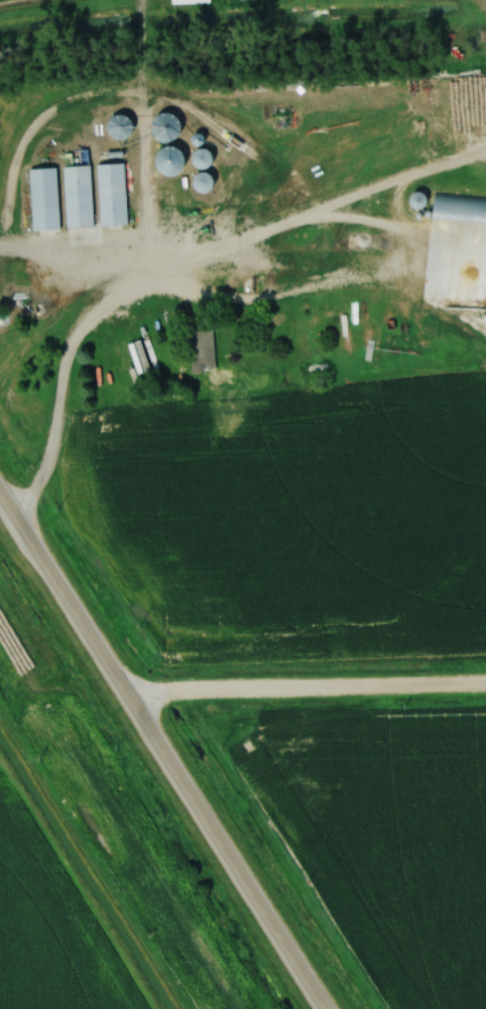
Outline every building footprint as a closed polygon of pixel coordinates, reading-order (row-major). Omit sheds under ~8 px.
[(158,143),(176,135),(166,113),(148,121),(158,143)] [(128,136),(123,115),(105,120),(111,140),(128,136)] [(203,150),(188,154),(192,169),(207,165),(203,150)] [(191,186),(201,192),(207,181),(198,175),(191,186)] [(431,194),(429,218),(485,223),(485,199),(431,194)] [(186,332),(188,374),(201,373),(202,388),(231,386),(230,368),(212,369),(210,331),(186,332)]
